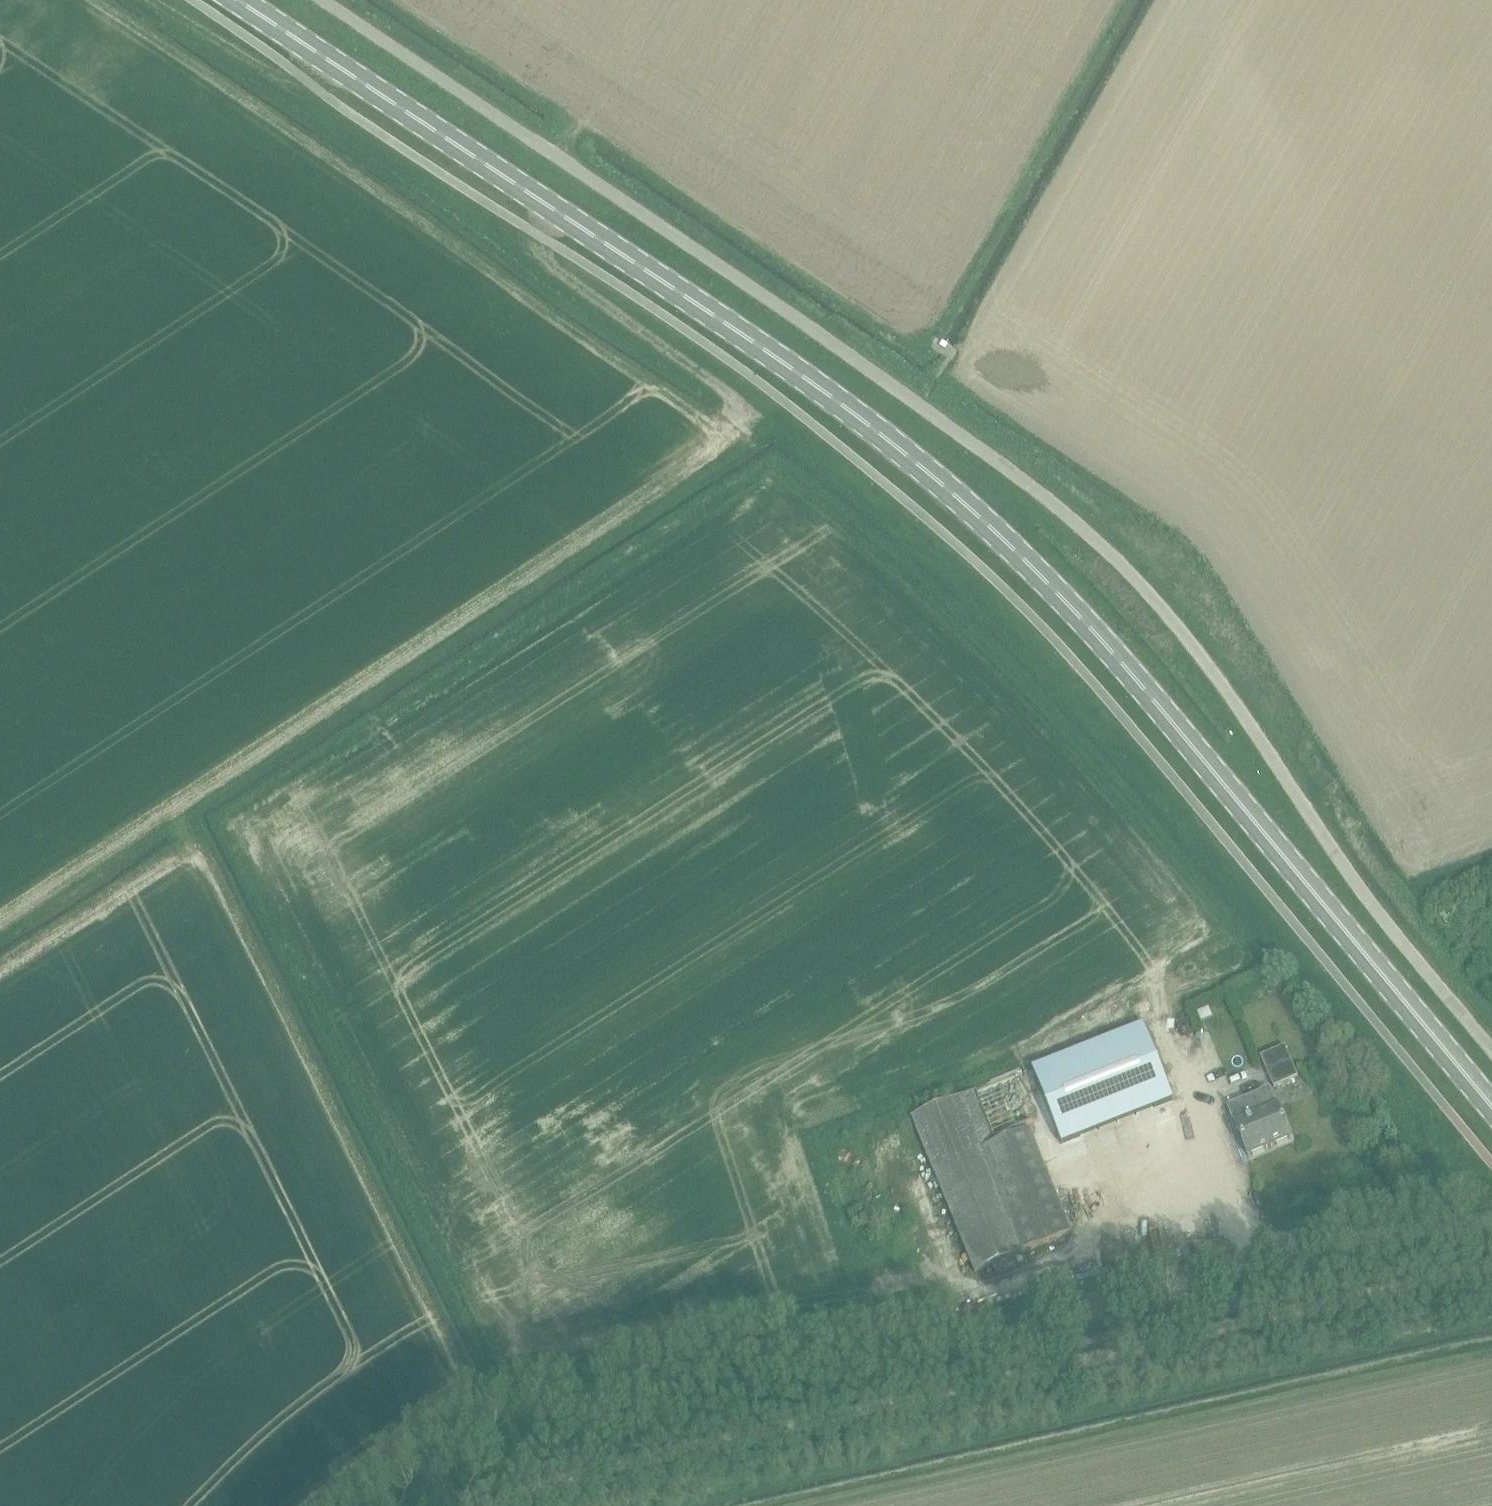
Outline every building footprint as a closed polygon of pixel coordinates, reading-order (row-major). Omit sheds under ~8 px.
[(1143,1026),(1032,1070),(1062,1146),(1173,1102),(1143,1026)] [(1291,1138),(1282,1119),(1277,1107),(1276,1107),(1269,1089),(1231,1106),(1230,1104),(1227,1105),(1228,1107),(1227,1107),(1235,1125),(1234,1125),(1248,1157),(1291,1138)] [(976,1091),(913,1117),(976,1272),(994,1265),(997,1274),(1026,1262),(1022,1253),(1070,1234),(1027,1128),(996,1141),(976,1091)]
